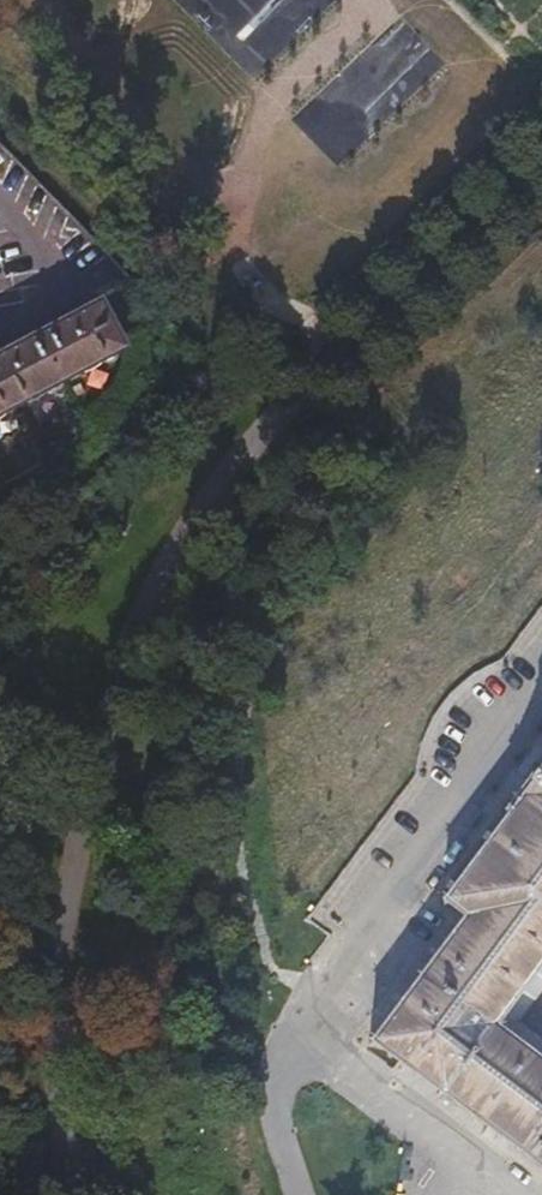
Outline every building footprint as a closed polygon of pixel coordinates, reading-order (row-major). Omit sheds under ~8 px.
[(0,358),(0,415),(122,352),(99,307),(0,358)] [(520,802),(515,798),(506,810),(508,812),(504,818),(506,820),(447,899),(444,897),(442,901),(444,903),(444,904),(444,905),(442,908),(445,911),(448,907),(465,920),(424,975),(376,1040),(372,1037),(369,1041),(373,1044),(370,1048),(374,1051),(377,1047),(440,1094),(438,1098),(442,1100),(444,1097),(541,1170),(541,1041),(520,1024),(541,996),(541,772),(520,802)]
